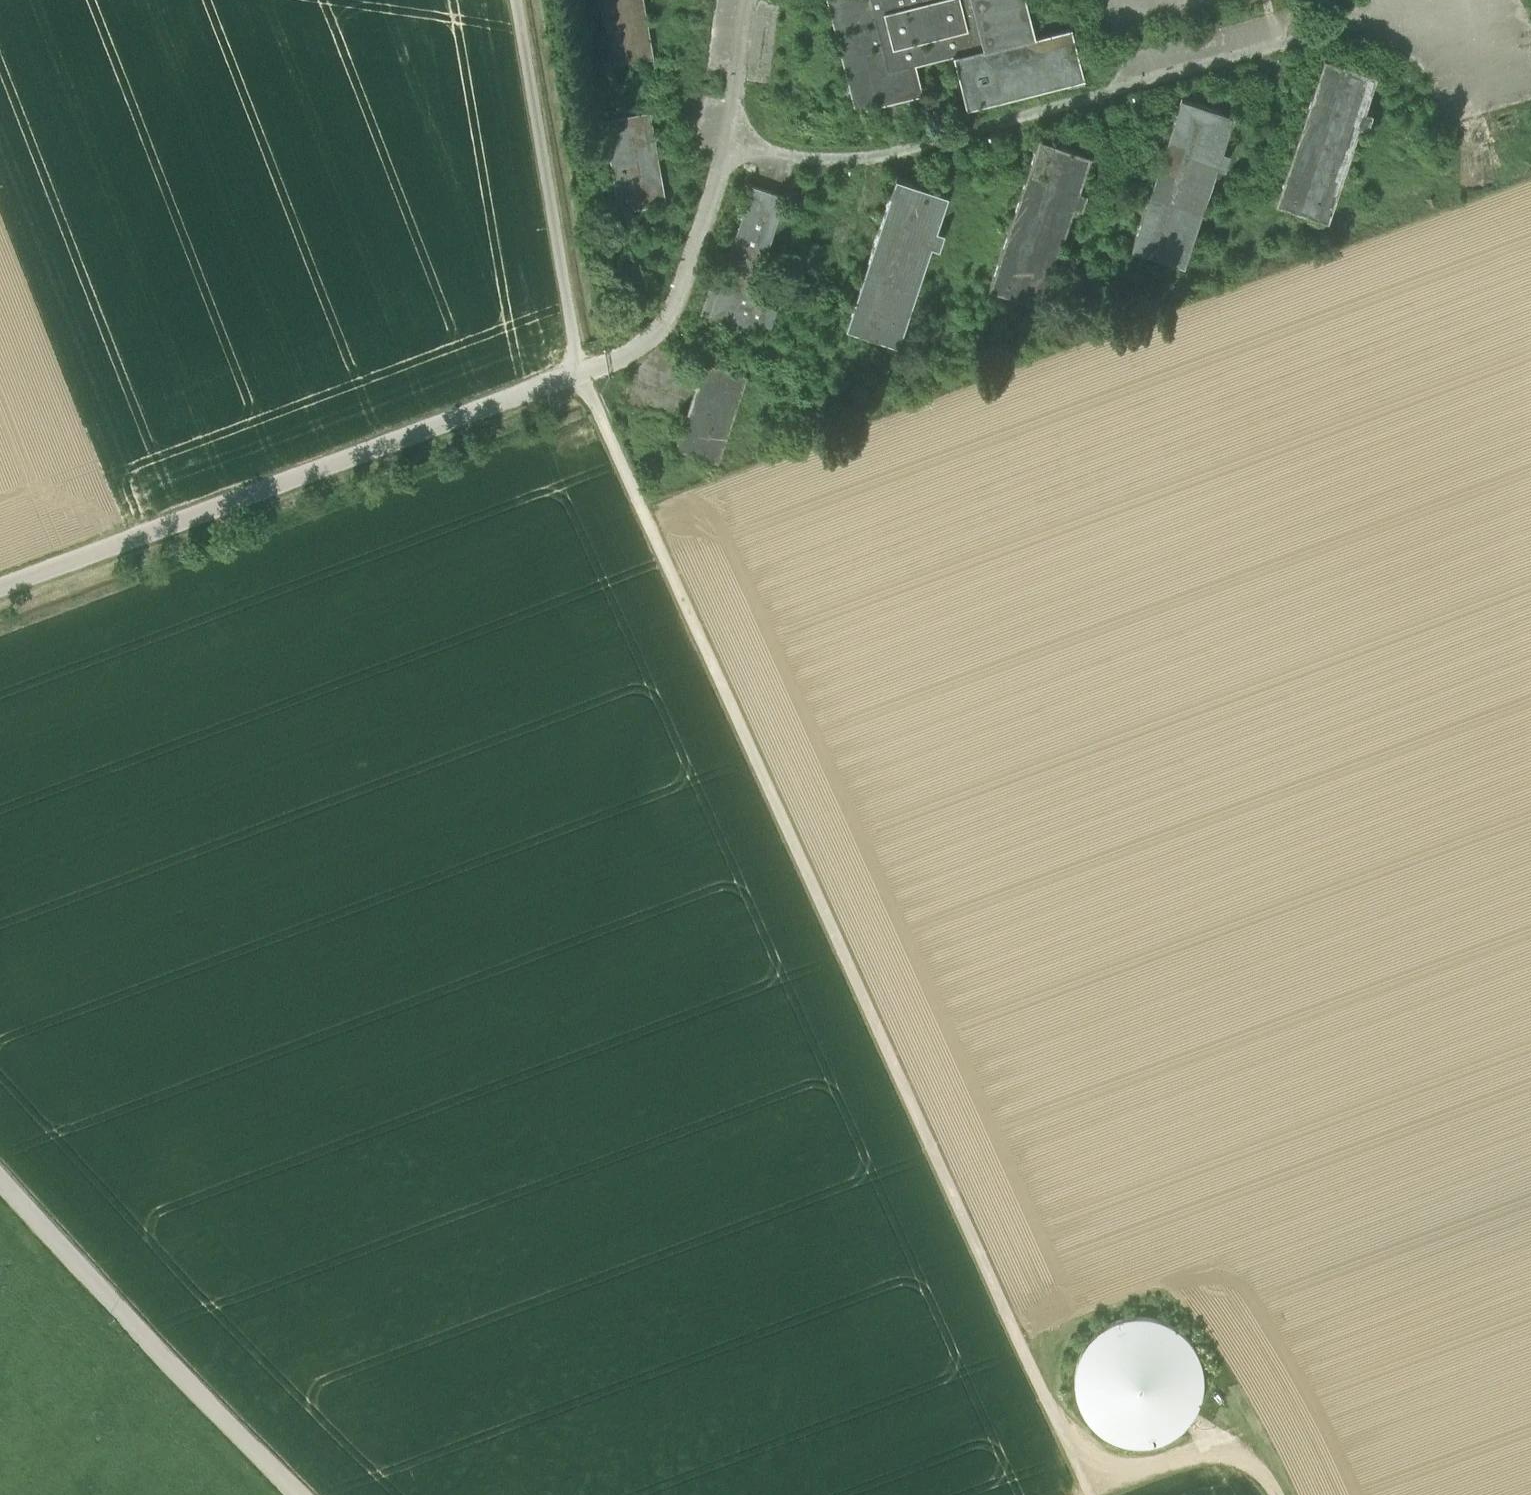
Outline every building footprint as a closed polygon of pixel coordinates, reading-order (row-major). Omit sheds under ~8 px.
[(611,65),(654,57),(644,0),(600,0),(611,65)] [(966,106),(1066,81),(1068,88),(1084,84),(1082,77),(1084,76),(1071,25),(1035,34),(1026,0),(827,0),(855,110),(923,93),(915,63),(953,54),(966,106)] [(1276,203),(1328,220),(1360,125),(1367,127),(1372,111),(1365,109),(1376,74),(1324,57),(1276,203)] [(1131,247),(1184,265),(1217,165),(1224,167),(1229,151),(1222,149),(1233,114),(1181,97),(1131,247)] [(603,119),(619,210),(666,202),(651,111),(603,119)] [(989,287),(1041,304),(1074,205),(1081,207),(1087,192),(1079,189),(1091,154),(1038,137),(989,287)] [(846,327),(899,344),(931,245),(939,247),(944,231),(937,229),(948,194),(896,176),(846,327)] [(709,316),(768,335),(779,302),(753,294),(786,196),(752,185),(718,290),(709,287),(701,312),(709,315),(709,316)] [(676,448),(719,462),(748,375),(705,361),(676,448)] [(1131,1315),(1110,1321),(1092,1333),(1079,1351),(1073,1372),(1074,1394),(1082,1414),(1096,1431),(1115,1442),(1136,1446),(1158,1444),(1177,1434),(1193,1419),(1202,1399),(1205,1378),(1201,1356),(1189,1338),(1173,1323),(1152,1316),(1131,1315)]
